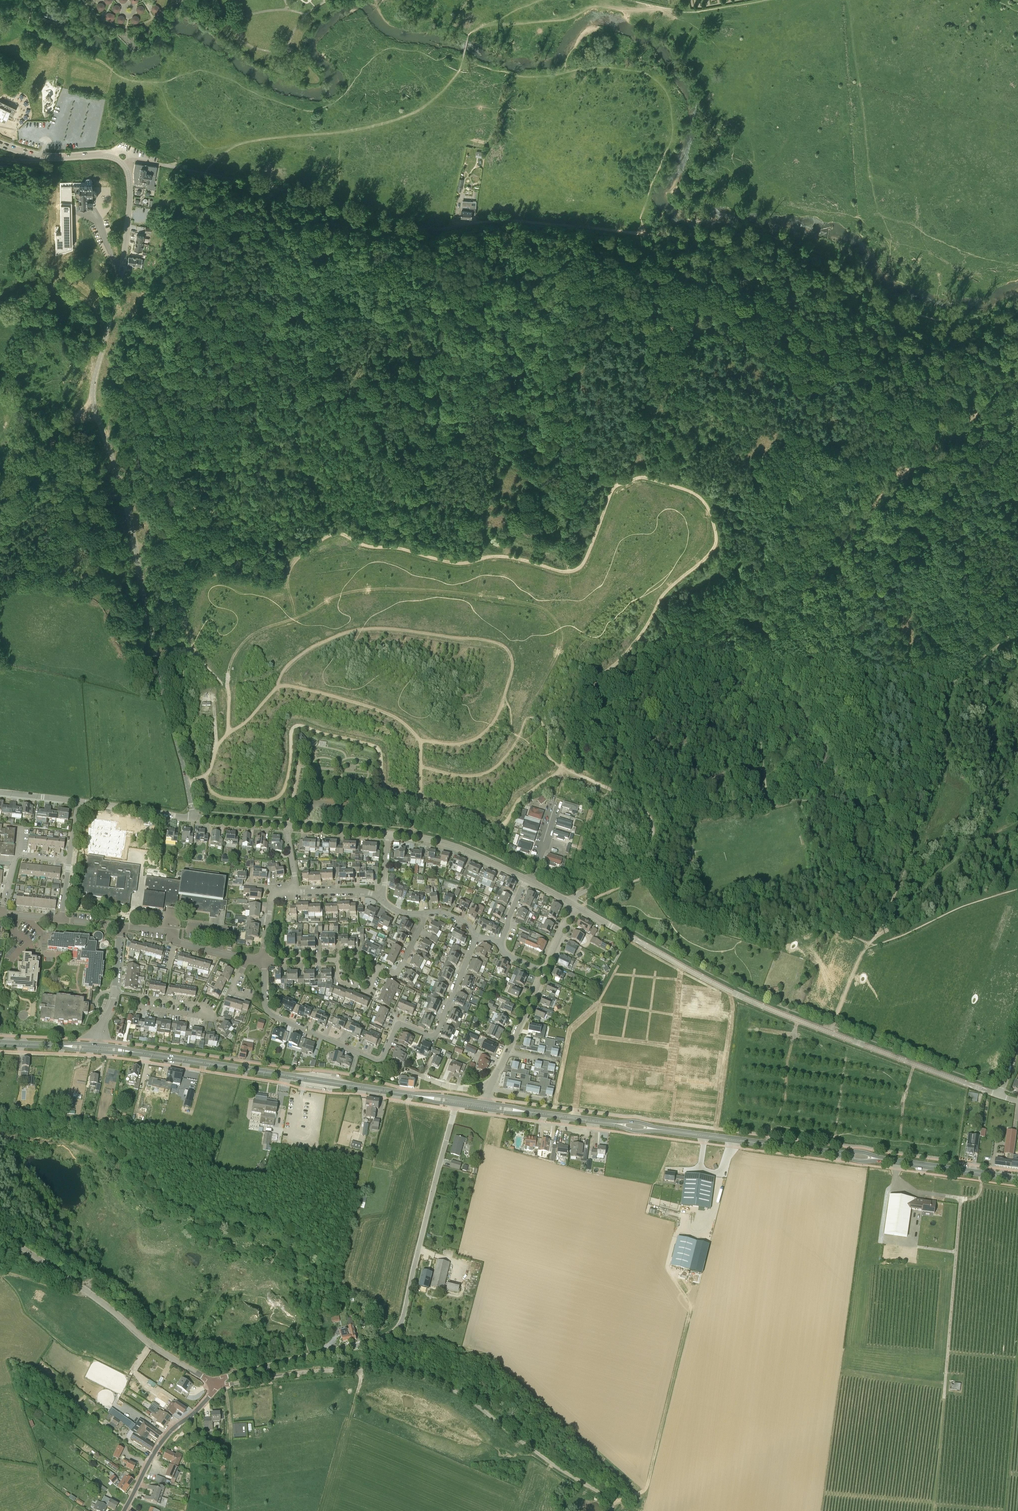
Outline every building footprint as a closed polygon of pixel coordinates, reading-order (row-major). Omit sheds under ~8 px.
[(115,12),(121,10),(119,3),(113,5),(115,12)] [(142,4),(136,7),(140,13),(146,10),(142,4)] [(108,11),(105,18),(113,21),(116,14),(108,11)] [(134,47),(137,44),(128,37),(126,39),(134,47)] [(4,122),(6,118),(7,118),(9,114),(12,116),(16,108),(0,100),(0,120),(4,122)] [(148,189),(155,191),(156,186),(154,186),(157,166),(140,164),(135,163),(134,172),(134,183),(149,185),(148,189)] [(87,213),(87,207),(87,206),(87,204),(92,203),(92,196),(95,196),(96,195),(96,191),(95,189),(92,189),(92,185),(73,185),(75,192),(75,194),(75,202),(75,205),(75,213),(87,213)] [(62,233),(57,233),(57,253),(73,247),(72,205),(73,205),(75,205),(75,202),(72,203),(72,194),(75,194),(75,192),(72,192),(72,186),(62,186),(62,189),(58,189),(58,203),(62,203),(62,233)] [(472,214),(476,214),(476,206),(462,205),(461,217),(472,217),(472,214)] [(135,243),(143,244),(144,236),(137,235),(135,243)] [(135,243),(134,250),(141,251),(143,244),(135,243)] [(128,262),(128,264),(130,265),(140,266),(141,267),(141,268),(143,269),(146,253),(143,252),(141,259),(129,257),(128,257),(128,262)] [(3,807),(3,802),(2,813),(12,815),(13,802),(10,802),(9,807),(3,807)] [(22,816),(22,814),(22,809),(16,808),(16,803),(13,802),(12,815),(22,816)] [(577,806),(563,802),(560,809),(574,813),(577,806)] [(22,814),(32,816),(33,806),(28,806),(28,805),(23,804),(22,809),(22,814)] [(47,819),(48,806),(45,806),(44,811),(37,811),(37,818),(47,819)] [(57,819),(57,813),(51,812),(51,807),(48,806),(47,819),(57,820),(57,819)] [(60,820),(68,821),(69,811),(61,810),(62,808),(58,807),(57,813),(57,819),(60,820)] [(531,808),(528,817),(541,821),(543,811),(531,808)] [(90,827),(88,827),(86,844),(88,844),(87,852),(121,857),(122,849),(124,849),(125,836),(126,831),(115,829),(117,821),(92,817),(90,827)] [(571,823),(558,819),(556,825),(569,829),(571,823)] [(525,820),(523,828),(538,833),(540,825),(525,820)] [(15,847),(15,845),(14,845),(14,840),(15,830),(5,829),(2,829),(2,825),(0,825),(0,835),(4,836),(4,843),(0,843),(0,854),(1,854),(1,855),(9,856),(13,857),(15,847)] [(569,831),(556,827),(554,833),(567,837),(569,831)] [(173,828),(168,828),(167,833),(166,838),(171,839),(171,841),(177,842),(178,835),(175,835),(175,830),(173,830),(173,828)] [(182,828),(181,840),(181,842),(181,843),(182,843),(184,843),(185,843),(185,841),(189,841),(188,844),(192,844),(194,832),(193,832),(193,834),(190,833),(190,829),(182,828)] [(205,831),(197,830),(196,835),(197,835),(196,839),(200,839),(200,842),(207,842),(208,835),(204,835),(205,831)] [(212,831),(210,845),(218,846),(218,847),(222,847),(223,839),(219,839),(220,832),(212,831)] [(237,845),(238,838),(233,837),(233,833),(226,832),(226,842),(233,843),(232,845),(237,845)] [(536,836),(522,832),(520,839),(534,843),(536,836)] [(250,834),(243,834),(242,843),(247,844),(247,847),(252,847),(253,841),(250,841),(250,834)] [(257,835),(256,846),(261,846),(261,849),(267,849),(268,843),(264,843),(265,835),(265,836),(257,835)] [(279,837),(272,836),(272,843),(274,844),(273,851),(281,851),(282,843),(279,842),(279,837)] [(567,840),(553,836),(551,841),(565,845),(567,840)] [(304,848),(310,848),(310,841),(303,840),(303,843),(300,843),(299,851),(303,851),(304,848)] [(320,849),(320,844),(320,840),(317,840),(317,841),(310,841),(310,848),(320,849)] [(323,849),(330,849),(330,841),(323,840),(323,845),(320,844),(320,849),(319,853),(323,854),(323,849)] [(336,854),(339,854),(340,846),(337,846),(337,841),(330,841),(330,849),(336,850),(336,854)] [(340,846),(339,854),(343,855),(344,850),(350,851),(350,843),(344,842),(344,846),(340,846)] [(519,842),(517,849),(528,853),(531,846),(519,842)] [(350,851),(356,851),(355,861),(359,862),(359,853),(360,847),(356,847),(357,843),(350,843),(350,851)] [(370,852),(369,852),(369,853),(373,853),(373,858),(379,858),(380,851),(377,851),(377,845),(370,844),(370,852)] [(407,862),(408,856),(405,855),(406,850),(400,849),(400,851),(396,851),(394,861),(407,862)] [(435,858),(436,851),(429,850),(428,859),(427,861),(427,863),(433,864),(433,866),(437,866),(438,858),(435,858)] [(692,860),(690,850),(682,851),(683,856),(687,855),(688,861),(692,860)] [(411,860),(416,861),(417,851),(412,851),(411,856),(408,856),(407,862),(410,862),(411,860)] [(417,851),(416,861),(421,861),(421,864),(424,864),(424,863),(427,863),(427,861),(428,859),(425,858),(422,857),(422,852),(417,851)] [(438,858),(437,866),(440,867),(441,862),(447,864),(448,860),(449,860),(450,855),(442,853),(441,858),(439,857),(438,858)] [(561,858),(548,854),(546,862),(559,866),(561,858)] [(86,871),(85,876),(86,876),(86,877),(81,877),(79,892),(87,893),(86,896),(109,899),(110,896),(112,896),(112,898),(114,898),(114,904),(129,906),(131,893),(130,893),(130,892),(136,892),(138,877),(139,874),(133,874),(135,866),(119,864),(119,863),(119,864),(115,863),(114,866),(110,865),(110,862),(110,863),(103,862),(103,858),(88,856),(87,863),(85,863),(84,871),(86,871)] [(456,871),(462,859),(457,856),(455,860),(453,858),(450,864),(448,870),(451,871),(452,869),(456,871)] [(465,870),(463,869),(467,861),(462,859),(456,871),(460,873),(459,875),(463,876),(465,870)] [(271,865),(271,872),(275,872),(276,878),(284,877),(283,869),(278,869),(278,866),(275,866),(275,864),(274,860),(272,861),(271,865)] [(353,871),(346,871),(347,879),(354,879),(354,872),(357,872),(356,865),(356,862),(352,862),(353,871)] [(466,878),(467,876),(471,877),(477,865),(472,863),(470,868),(467,867),(465,870),(463,876),(466,878)] [(271,873),(271,872),(271,865),(267,864),(267,867),(265,868),(264,869),(263,871),(260,870),(259,879),(266,879),(267,873),(271,873)] [(360,865),(356,865),(357,872),(360,872),(360,879),(366,879),(367,879),(366,873),(367,873),(367,870),(360,870),(360,865)] [(474,881),(478,883),(480,877),(478,876),(482,867),(477,865),(471,877),(475,879),(474,881)] [(366,879),(366,881),(374,881),(374,874),(377,875),(378,868),(373,867),(373,872),(367,873),(366,873),(367,879),(366,879)] [(340,880),(347,879),(346,871),(343,871),(343,868),(336,868),(336,876),(340,876),(340,880)] [(181,877),(180,881),(178,895),(181,895),(180,903),(185,904),(184,910),(210,914),(209,917),(215,918),(215,916),(218,916),(219,910),(223,911),(224,907),(226,907),(227,901),(223,901),(225,881),(226,879),(218,878),(219,874),(189,870),(185,870),(185,873),(181,873),(179,872),(178,877),(181,877)] [(486,884),(492,872),(487,870),(483,878),(480,877),(478,883),(481,884),(482,881),(487,883),(486,884)] [(232,880),(232,882),(232,886),(242,886),(242,883),(241,883),(241,881),(245,882),(246,873),(241,872),(241,873),(237,873),(237,880),(232,880)] [(497,874),(492,872),(486,884),(491,885),(489,888),(493,889),(495,884),(493,883),(497,874)] [(158,910),(163,910),(163,906),(165,907),(172,880),(146,876),(145,887),(148,887),(148,892),(144,892),(142,908),(158,910)] [(507,876),(504,883),(515,888),(517,883),(513,881),(514,879),(507,876)] [(172,880),(165,907),(177,908),(178,895),(180,881),(172,880)] [(409,888),(396,883),(397,882),(392,880),(389,887),(394,889),(396,890),(394,896),(398,897),(398,896),(405,899),(409,888)] [(512,892),(515,888),(504,883),(502,886),(501,889),(500,889),(506,892),(507,890),(512,892)] [(256,888),(244,887),(243,893),(250,893),(249,899),(261,900),(261,891),(255,891),(256,888)] [(430,894),(431,896),(430,896),(432,904),(438,903),(437,895),(434,895),(432,888),(430,889),(429,887),(425,887),(427,895),(430,894)] [(498,896),(509,901),(511,896),(505,894),(506,892),(500,889),(497,895),(498,896)] [(534,899),(537,901),(540,894),(534,892),(534,894),(528,891),(526,896),(534,899)] [(419,900),(423,900),(423,894),(420,894),(420,895),(413,894),(413,893),(413,892),(410,892),(410,893),(407,899),(407,901),(408,901),(412,902),(419,903),(419,900)] [(444,904),(451,906),(454,897),(446,894),(444,901),(445,901),(444,904)] [(507,905),(509,901),(498,896),(495,903),(500,905),(501,903),(507,905)] [(459,901),(456,909),(462,912),(465,906),(468,908),(471,902),(463,899),(462,902),(459,901)] [(527,909),(532,912),(535,905),(532,904),(524,900),(522,905),(528,907),(527,909)] [(552,908),(560,911),(562,907),(556,904),(557,902),(555,901),(552,908)] [(500,905),(495,903),(492,909),(503,914),(505,909),(500,907),(500,905)] [(481,917),(485,908),(479,905),(477,908),(476,908),(476,909),(472,907),(468,916),(472,918),(471,919),(475,920),(478,914),(481,915),(481,917)] [(373,909),(369,906),(364,915),(369,917),(373,909)] [(373,909),(369,917),(374,920),(372,923),(375,925),(378,919),(375,918),(378,911),(373,909)] [(503,914),(492,909),(490,916),(492,917),(495,918),(495,916),(501,918),(503,914)] [(520,909),(518,913),(529,918),(528,918),(530,913),(531,914),(532,912),(527,909),(526,911),(520,909)] [(556,920),(558,916),(550,912),(548,911),(546,915),(545,915),(544,917),(547,919),(552,921),(553,919),(556,920)] [(529,918),(518,913),(516,918),(522,920),(521,922),(523,923),(524,921),(527,922),(529,918)] [(380,921),(378,919),(375,925),(378,926),(379,924),(383,927),(388,918),(383,916),(380,921)] [(403,917),(402,921),(404,922),(401,927),(399,926),(398,929),(406,933),(407,932),(409,933),(413,926),(407,923),(408,920),(403,917)] [(390,932),(393,927),(390,925),(393,920),(388,918),(383,927),(388,929),(387,931),(390,932)] [(581,918),(577,925),(589,932),(591,933),(590,935),(593,937),(597,930),(593,928),(592,930),(590,929),(593,925),(581,918)] [(482,929),(486,931),(488,928),(489,924),(485,922),(486,920),(482,919),(479,925),(483,927),(482,929)] [(544,925),(552,929),(554,924),(551,923),(552,921),(547,919),(544,925)] [(254,925),(254,921),(247,921),(246,931),(258,932),(259,925),(254,925)] [(444,927),(445,925),(439,921),(438,924),(433,922),(431,927),(439,931),(442,926),(444,927)] [(544,925),(541,924),(538,930),(546,934),(547,932),(550,933),(552,929),(544,925)] [(439,931),(431,927),(430,926),(427,931),(433,934),(431,938),(437,941),(442,932),(439,931)] [(501,929),(494,926),(490,933),(495,935),(496,934),(498,935),(501,929)] [(543,942),(545,938),(520,927),(519,930),(520,930),(530,934),(528,937),(527,940),(525,945),(543,953),(547,943),(543,942)] [(405,936),(406,933),(398,929),(396,933),(398,934),(396,940),(404,944),(407,937),(405,936)] [(450,940),(455,942),(456,940),(460,932),(455,929),(453,934),(450,932),(448,937),(447,938),(450,940)] [(302,930),(298,930),(298,931),(298,941),(298,942),(301,942),(301,948),(308,948),(308,939),(302,939),(302,930)] [(519,943),(525,945),(527,940),(528,937),(530,934),(520,930),(519,934),(521,935),(520,938),(521,938),(519,943)] [(245,941),(253,941),(253,938),(258,938),(258,932),(246,931),(245,935),(245,941)] [(295,941),(298,941),(298,931),(292,931),(292,936),(288,936),(288,946),(295,946),(295,941)] [(308,939),(308,948),(315,948),(315,940),(318,940),(318,933),(318,931),(315,931),(315,939),(308,939)] [(574,934),(572,939),(581,944),(584,936),(574,931),(573,933),(574,934)] [(93,937),(93,938),(69,935),(68,937),(54,935),(53,937),(51,936),(50,941),(53,941),(53,943),(48,943),(47,949),(68,951),(68,950),(78,951),(77,961),(84,962),(84,961),(88,961),(87,971),(86,971),(85,977),(86,977),(85,989),(90,989),(89,997),(92,997),(92,993),(92,990),(97,991),(97,988),(98,988),(99,978),(101,978),(102,962),(102,955),(97,954),(97,951),(96,950),(97,942),(98,942),(99,942),(100,942),(101,942),(102,941),(102,940),(103,940),(103,939),(103,938),(103,937),(103,936),(103,935),(102,935),(102,934),(101,933),(100,933),(99,933),(98,932),(97,933),(96,933),(95,933),(95,934),(94,934),(94,935),(93,936),(93,937)] [(456,940),(464,944),(467,939),(463,937),(465,934),(460,932),(456,940)] [(342,945),(348,945),(348,937),(342,937),(342,935),(338,935),(338,941),(342,942),(342,946),(342,945)] [(348,937),(348,945),(348,948),(352,948),(352,949),(355,949),(355,945),(358,945),(358,939),(357,939),(357,936),(352,936),(352,937),(348,937)] [(599,947),(602,942),(593,937),(590,943),(599,947)] [(422,944),(430,949),(433,944),(424,940),(422,944)] [(367,941),(362,951),(368,954),(372,946),(369,944),(370,942),(367,941)] [(567,948),(565,952),(573,956),(579,946),(569,941),(567,944),(569,945),(568,948),(567,948)] [(372,946),(368,954),(375,957),(377,952),(380,954),(381,950),(383,947),(374,942),(372,946)] [(422,956),(429,959),(428,959),(430,956),(427,955),(428,953),(428,954),(430,949),(422,944),(422,945),(421,944),(418,949),(422,951),(421,952),(423,953),(422,956)] [(487,953),(491,954),(492,952),(490,951),(491,947),(482,944),(480,949),(487,953)] [(399,954),(402,949),(394,945),(392,951),(399,954)] [(458,955),(459,952),(451,949),(450,952),(448,956),(458,961),(460,956),(458,955)] [(481,956),(479,959),(487,962),(489,959),(485,958),(487,953),(480,949),(478,949),(476,954),(481,956)] [(399,954),(392,951),(389,956),(396,960),(399,954)] [(176,954),(174,960),(177,961),(183,963),(185,954),(180,953),(179,955),(176,954)] [(18,975),(17,975),(8,974),(7,979),(7,985),(12,986),(12,988),(23,989),(22,991),(34,992),(34,984),(37,984),(37,982),(39,960),(39,959),(39,956),(32,955),(23,954),(23,955),(22,955),(22,956),(23,956),(22,963),(18,963),(18,962),(18,975)] [(563,957),(562,956),(558,964),(568,968),(569,964),(573,966),(576,960),(564,954),(564,955),(563,957)] [(389,956),(386,962),(393,965),(396,960),(389,956)] [(415,956),(413,960),(421,965),(424,960),(427,961),(427,962),(429,959),(422,956),(420,958),(415,956)] [(458,961),(448,956),(444,964),(451,967),(452,964),(456,966),(458,961)] [(473,960),(471,965),(481,970),(482,966),(485,968),(487,962),(479,959),(478,962),(473,960)] [(421,965),(413,960),(410,965),(416,968),(415,971),(421,973),(422,971),(419,969),(421,965)] [(497,968),(503,970),(502,973),(507,976),(510,967),(507,966),(508,963),(501,960),(500,961),(498,960),(495,966),(498,967),(497,968)] [(206,962),(200,961),(198,969),(197,972),(203,974),(203,971),(206,962)] [(450,970),(451,967),(444,964),(441,972),(440,971),(440,972),(452,976),(454,971),(450,970)] [(138,980),(144,981),(145,978),(138,977),(140,968),(144,969),(145,967),(140,966),(128,965),(127,968),(126,968),(125,974),(127,974),(126,980),(124,979),(123,986),(125,986),(124,989),(136,991),(141,992),(141,989),(136,989),(138,980)] [(473,974),(472,976),(480,979),(483,974),(479,973),(481,970),(471,965),(469,971),(474,973),(473,975),(473,974)] [(233,971),(225,967),(223,973),(231,976),(233,971)] [(281,977),(281,969),(278,969),(278,972),(276,972),(276,981),(281,981),(281,984),(284,984),(284,977),(281,977)] [(419,976),(421,973),(415,971),(413,973),(408,970),(405,975),(414,979),(416,975),(419,976)] [(552,976),(556,977),(555,980),(555,981),(558,982),(559,982),(560,979),(563,980),(564,977),(561,975),(562,973),(555,970),(552,976)] [(288,981),(293,981),(293,971),(287,971),(287,977),(284,977),(284,984),(288,984),(288,981)] [(298,971),(293,971),(293,981),(298,981),(298,983),(301,983),(301,977),(298,977),(298,971)] [(301,977),(301,983),(304,983),(304,981),(310,981),(310,971),(304,971),(304,977),(301,977)] [(310,971),(310,981),(310,987),(318,987),(318,986),(318,983),(318,976),(315,976),(315,971),(310,971)] [(326,971),(325,971),(321,971),(321,976),(318,976),(318,983),(318,986),(321,986),(321,988),(325,988),(326,983),(327,983),(327,980),(326,971)] [(516,976),(526,981),(528,976),(522,974),(523,972),(521,971),(520,973),(518,972),(516,976)] [(450,981),(452,976),(440,972),(438,977),(439,977),(438,980),(445,983),(446,980),(450,981)] [(228,982),(231,976),(223,973),(221,978),(221,979),(226,981),(228,982)] [(413,988),(415,985),(417,981),(414,979),(405,975),(403,979),(409,982),(407,985),(413,988)] [(466,977),(464,982),(472,986),(472,985),(475,987),(476,985),(478,984),(480,980),(480,979),(472,976),(471,975),(470,978),(466,977)] [(516,976),(512,984),(515,985),(515,984),(521,987),(522,987),(521,987),(521,984),(524,985),(526,981),(516,976)] [(224,987),(226,981),(221,979),(221,978),(219,978),(216,983),(224,987)] [(386,985),(401,992),(401,991),(397,989),(399,985),(387,979),(386,982),(387,983),(386,985)] [(445,983),(438,980),(437,983),(436,982),(433,987),(437,989),(445,992),(447,987),(443,985),(445,983)] [(472,986),(464,982),(462,987),(467,989),(466,992),(472,995),(474,989),(471,988),(472,986)] [(518,998),(521,991),(514,988),(515,985),(512,984),(508,982),(507,985),(510,987),(507,993),(518,998)] [(216,983),(214,989),(221,992),(224,987),(216,983)] [(555,987),(549,984),(546,991),(555,995),(557,990),(559,991),(561,987),(556,984),(555,987)] [(400,994),(401,992),(386,985),(385,988),(383,988),(382,990),(394,996),(396,992),(400,994)] [(342,989),(336,987),(333,994),(339,997),(342,989)] [(443,997),(445,992),(437,989),(433,987),(431,992),(432,992),(430,995),(432,996),(437,998),(439,995),(443,997)] [(219,998),(221,992),(214,989),(211,994),(219,998)] [(342,989),(339,997),(345,999),(345,998),(348,991),(347,992),(342,989)] [(381,996),(396,1003),(396,1002),(392,1000),(394,996),(382,990),(381,993),(382,994),(381,996)] [(345,998),(350,1000),(353,993),(348,991),(345,998)] [(472,995),(466,992),(464,996),(459,994),(457,998),(469,1003),(470,1000),(469,1000),(472,995)] [(350,1000),(356,1003),(359,995),(353,993),(350,1000)] [(91,1005),(92,997),(89,997),(89,1005),(83,1004),(84,999),(79,999),(79,1000),(74,1000),(74,998),(70,998),(70,997),(66,997),(66,998),(60,997),(61,996),(56,996),(56,997),(52,996),(52,998),(47,997),(47,996),(42,995),(41,1006),(40,1006),(39,1007),(39,1008),(40,1009),(41,1009),(40,1020),(44,1020),(45,1019),(50,1019),(50,1021),(54,1021),(54,1022),(58,1023),(58,1021),(63,1022),(63,1023),(68,1023),(68,1022),(72,1023),(72,1021),(77,1022),(77,1023),(82,1024),(83,1014),(88,1015),(88,1014),(94,1011),(95,1012),(95,1011),(94,1009),(93,1007),(93,1006),(93,1005),(91,1005)] [(359,995),(356,1003),(362,1005),(365,998),(359,995)] [(395,1005),(396,1003),(381,996),(380,999),(378,998),(377,1001),(389,1007),(391,1003),(395,1005)] [(437,998),(432,996),(430,999),(433,1000),(431,1004),(439,1008),(441,1003),(436,1001),(437,998)] [(291,1000),(283,997),(280,1004),(285,1007),(284,1009),(287,1010),(291,1000)] [(292,1012),(295,1013),(299,1005),(296,1004),(296,1003),(293,1001),(295,998),(292,997),(291,1000),(287,1010),(292,1013),(292,1012)] [(549,1007),(553,1009),(557,1000),(556,1000),(556,999),(550,997),(549,1000),(543,997),(541,1004),(549,1007)] [(367,1008),(370,1000),(365,998),(362,1005),(367,1008)] [(402,998),(401,1001),(397,1009),(402,1011),(406,1003),(407,1001),(402,998)] [(467,1009),(469,1003),(457,998),(455,1004),(460,1006),(459,1009),(464,1011),(466,1008),(467,1009)] [(511,1014),(514,1006),(509,1004),(510,1002),(501,998),(499,1002),(503,1004),(500,1009),(511,1014)] [(224,1007),(229,1008),(232,1001),(226,999),(224,1007)] [(235,1010),(237,1002),(232,1001),(229,1008),(235,1010)] [(487,1007),(488,1007),(496,1011),(498,1008),(493,1006),(495,1003),(490,1001),(487,1007)] [(241,1010),(243,1004),(237,1002),(235,1010),(241,1012),(242,1010),(241,1010)] [(250,1004),(244,1002),(243,1004),(241,1010),(242,1010),(247,1012),(250,1004)] [(411,1005),(406,1003),(402,1011),(408,1013),(411,1005)] [(437,1013),(439,1008),(431,1004),(426,1003),(428,1004),(426,1008),(424,1007),(423,1010),(425,1011),(431,1014),(432,1011),(437,1013)] [(299,1005),(295,1013),(298,1015),(303,1017),(307,1008),(306,1007),(307,1006),(303,1005),(302,1005),(301,1006),(299,1005)] [(411,1005),(408,1013),(413,1016),(416,1008),(411,1005)] [(307,1016),(313,1018),(316,1010),(315,1009),(314,1008),(312,1007),(311,1007),(310,1009),(307,1008),(303,1017),(306,1018),(307,1016)] [(329,1017),(324,1015),(320,1025),(325,1027),(328,1022),(330,1023),(333,1017),(334,1015),(333,1015),(336,1008),(334,1007),(330,1016),(329,1017)] [(316,1010),(313,1018),(318,1021),(317,1024),(320,1025),(324,1015),(325,1012),(317,1008),(316,1010)] [(379,1013),(387,1016),(389,1011),(381,1008),(379,1013)] [(468,1013),(464,1011),(459,1009),(457,1012),(452,1010),(450,1015),(459,1019),(459,1018),(461,1019),(463,1014),(464,1015),(467,1014),(468,1013)] [(553,1012),(550,1011),(545,1009),(544,1011),(538,1009),(535,1015),(544,1019),(546,1015),(551,1017),(553,1012)] [(424,1014),(422,1019),(424,1020),(432,1023),(434,1018),(430,1016),(431,1014),(425,1011),(424,1014)] [(377,1018),(385,1021),(387,1016),(379,1013),(377,1018)] [(509,1019),(498,1014),(494,1022),(499,1024),(499,1025),(503,1027),(505,1024),(507,1025),(509,1019)] [(347,1030),(351,1020),(351,1019),(343,1015),(342,1019),(337,1029),(340,1030),(341,1028),(347,1030)] [(461,1023),(460,1022),(457,1021),(459,1019),(450,1015),(448,1020),(453,1022),(452,1025),(458,1028),(459,1028),(461,1023)] [(135,1030),(135,1028),(141,1029),(141,1023),(139,1023),(139,1017),(134,1017),(132,1016),(131,1020),(132,1020),(131,1022),(130,1025),(130,1029),(135,1030)] [(332,1027),(337,1029),(342,1019),(339,1018),(338,1021),(335,1019),(336,1018),(333,1017),(330,1023),(333,1024),(332,1027)] [(148,1031),(150,1019),(145,1018),(144,1023),(141,1023),(141,1029),(144,1029),(143,1030),(148,1031)] [(382,1026),(385,1021),(377,1018),(374,1023),(382,1026)] [(148,1031),(156,1032),(157,1025),(158,1020),(155,1019),(155,1020),(150,1019),(148,1031)] [(418,1027),(424,1029),(425,1027),(430,1029),(432,1023),(424,1020),(422,1019),(418,1027)] [(114,1024),(118,1025),(116,1034),(118,1034),(118,1036),(119,1036),(120,1036),(121,1037),(122,1036),(123,1037),(125,1027),(126,1022),(121,1021),(118,1020),(115,1021),(114,1024)] [(157,1025),(156,1032),(164,1033),(165,1030),(166,1021),(161,1021),(161,1020),(158,1020),(157,1025)] [(259,1020),(256,1028),(262,1030),(265,1021),(259,1020)] [(352,1035),(354,1036),(358,1026),(359,1024),(351,1020),(347,1030),(353,1033),(352,1035)] [(165,1030),(164,1033),(169,1034),(170,1031),(173,1031),(173,1028),(174,1022),(171,1021),(171,1022),(166,1021),(165,1030)] [(233,1021),(230,1021),(228,1024),(224,1021),(221,1025),(228,1031),(233,1025),(238,1026),(239,1023),(233,1021)] [(173,1028),(176,1028),(175,1032),(175,1035),(180,1036),(181,1033),(182,1024),(177,1023),(177,1022),(174,1022),(173,1028)] [(187,1041),(188,1038),(188,1036),(189,1030),(186,1030),(187,1024),(182,1024),(181,1033),(180,1036),(185,1036),(185,1038),(186,1038),(185,1041),(187,1041)] [(231,1033),(228,1031),(221,1025),(218,1029),(222,1032),(220,1035),(226,1039),(231,1033)] [(458,1028),(452,1025),(451,1028),(445,1026),(443,1031),(452,1035),(453,1032),(455,1033),(458,1028)] [(502,1034),(504,1030),(492,1025),(488,1035),(499,1040),(501,1033),(502,1034)] [(548,1028),(532,1025),(530,1033),(547,1036),(548,1028)] [(358,1026),(354,1036),(359,1039),(361,1036),(363,1037),(364,1035),(366,1031),(363,1030),(362,1031),(359,1030),(360,1027),(358,1026)] [(188,1036),(191,1037),(196,1038),(197,1029),(192,1028),(192,1031),(189,1030),(188,1036)] [(197,1029),(196,1038),(201,1038),(204,1039),(205,1033),(202,1032),(202,1029),(197,1029)] [(278,1031),(274,1030),(272,1037),(276,1038),(276,1040),(282,1042),(283,1041),(286,1042),(289,1033),(285,1032),(286,1031),(279,1029),(279,1030),(278,1030),(278,1031)] [(367,1044),(370,1045),(375,1032),(370,1030),(369,1033),(367,1036),(365,1041),(368,1042),(367,1044)] [(451,1044),(452,1041),(454,1036),(452,1035),(443,1031),(441,1037),(446,1039),(445,1042),(451,1044)] [(475,1040),(478,1035),(469,1031),(465,1042),(468,1043),(470,1037),(475,1040)] [(370,1045),(373,1046),(373,1045),(376,1046),(377,1044),(379,1045),(381,1040),(379,1039),(381,1035),(375,1032),(370,1045)] [(209,1033),(206,1033),(205,1039),(208,1039),(208,1042),(213,1042),(217,1043),(218,1037),(214,1036),(215,1033),(209,1033)] [(410,1045),(414,1038),(403,1033),(402,1036),(401,1036),(399,1041),(400,1041),(398,1044),(406,1047),(407,1044),(410,1045)] [(295,1036),(292,1035),(289,1043),(293,1045),(292,1047),(302,1050),(304,1044),(305,1040),(300,1038),(301,1037),(295,1035),(295,1036)] [(526,1050),(535,1052),(536,1047),(533,1046),(534,1041),(525,1039),(524,1046),(527,1047),(526,1050)] [(545,1051),(548,1052),(551,1040),(546,1039),(545,1044),(540,1043),(539,1047),(536,1047),(535,1052),(544,1054),(545,1051)] [(551,1040),(548,1052),(551,1052),(551,1055),(558,1057),(560,1047),(554,1046),(556,1041),(551,1040)] [(496,1049),(497,1046),(485,1041),(485,1042),(486,1041),(488,1043),(487,1046),(484,1044),(482,1048),(493,1053),(494,1052),(495,1053),(497,1049),(496,1049)] [(304,1044),(302,1050),(301,1053),(307,1054),(307,1052),(313,1054),(314,1049),(314,1048),(315,1043),(311,1042),(310,1043),(308,1043),(307,1045),(304,1044)] [(423,1045),(419,1044),(416,1052),(419,1054),(420,1053),(423,1055),(424,1052),(428,1053),(431,1045),(424,1042),(423,1045)] [(241,1047),(239,1059),(245,1060),(247,1051),(252,1052),(253,1045),(243,1043),(242,1047),(241,1047)] [(405,1050),(396,1046),(395,1051),(396,1051),(395,1054),(394,1054),(392,1058),(393,1058),(392,1061),(397,1063),(398,1062),(401,1064),(405,1054),(404,1054),(405,1050)] [(443,1056),(440,1054),(441,1051),(433,1048),(431,1052),(437,1055),(435,1057),(432,1065),(438,1067),(441,1060),(443,1056)] [(350,1067),(353,1058),(345,1056),(345,1058),(342,1057),(343,1054),(334,1052),(333,1055),(330,1054),(329,1059),(332,1060),(331,1063),(340,1065),(341,1063),(343,1064),(343,1065),(350,1067)] [(479,1064),(477,1069),(484,1072),(487,1067),(488,1067),(490,1063),(488,1062),(490,1058),(482,1055),(478,1063),(479,1064)] [(456,1061),(452,1060),(448,1071),(453,1073),(453,1072),(455,1072),(455,1071),(459,1073),(460,1071),(463,1072),(466,1065),(463,1064),(462,1065),(455,1063),(456,1061)] [(538,1078),(541,1079),(543,1079),(545,1067),(542,1067),(542,1064),(536,1062),(534,1072),(539,1073),(538,1078)] [(521,1074),(526,1075),(527,1071),(521,1070),(523,1064),(513,1063),(511,1072),(516,1073),(521,1074)] [(389,1069),(400,1074),(401,1070),(390,1065),(389,1065),(388,1068),(389,1069)] [(545,1067),(543,1079),(546,1080),(548,1080),(549,1075),(554,1076),(556,1066),(549,1065),(548,1068),(545,1067)] [(140,1080),(137,1079),(137,1078),(139,1069),(139,1068),(138,1067),(137,1067),(136,1067),(136,1068),(133,1067),(131,1072),(129,1072),(128,1076),(130,1076),(129,1082),(135,1083),(134,1089),(138,1090),(140,1080)] [(173,1070),(169,1069),(166,1083),(162,1082),(161,1088),(171,1090),(172,1084),(174,1075),(172,1075),(173,1070)] [(182,1072),(173,1070),(172,1075),(174,1075),(172,1084),(173,1085),(174,1083),(180,1084),(182,1072)] [(507,1087),(513,1088),(515,1079),(516,1073),(511,1072),(510,1078),(505,1077),(504,1083),(507,1084),(507,1087)] [(526,1075),(521,1074),(520,1080),(515,1079),(513,1088),(520,1090),(521,1087),(524,1087),(526,1075)] [(99,1095),(99,1091),(101,1085),(97,1084),(98,1076),(91,1075),(90,1086),(96,1087),(95,1090),(96,1091),(96,1094),(99,1095)] [(526,1092),(533,1093),(535,1083),(530,1082),(531,1076),(528,1076),(526,1075),(524,1087),(527,1088),(526,1092)] [(401,1081),(400,1085),(400,1086),(414,1088),(415,1079),(407,1078),(406,1082),(401,1081)] [(535,1083),(533,1093),(539,1094),(540,1091),(543,1091),(546,1080),(543,1079),(541,1079),(540,1084),(535,1083)] [(553,1096),(555,1087),(549,1086),(551,1080),(548,1080),(546,1080),(543,1091),(546,1092),(546,1095),(553,1096)] [(186,1100),(191,1102),(194,1092),(188,1091),(183,1090),(182,1094),(187,1095),(186,1100)] [(968,1100),(978,1101),(979,1093),(969,1092),(968,1100)] [(374,1099),(371,1118),(375,1119),(377,1109),(379,1109),(380,1100),(374,1099)] [(273,1127),(274,1123),(276,1108),(277,1106),(277,1105),(266,1103),(266,1102),(263,1101),(254,1100),(253,1100),(251,1112),(261,1114),(259,1124),(273,1127)] [(1005,1153),(1008,1154),(1014,1155),(1016,1136),(1017,1131),(1008,1130),(1007,1135),(1005,1153)] [(276,1142),(278,1135),(265,1133),(263,1144),(268,1145),(269,1145),(270,1141),(276,1142)] [(456,1136),(451,1154),(459,1156),(463,1143),(465,1144),(467,1139),(460,1137),(456,1136)] [(532,1150),(532,1147),(538,1148),(540,1139),(526,1137),(525,1146),(524,1149),(525,1150),(531,1151),(532,1150)] [(542,1151),(548,1152),(549,1140),(540,1139),(538,1148),(537,1156),(541,1157),(542,1151)] [(972,1155),(973,1155),(974,1148),(979,1148),(980,1142),(975,1141),(975,1144),(971,1143),(972,1140),(968,1139),(966,1154),(969,1155),(970,1156),(972,1156),(972,1155)] [(351,1147),(360,1149),(361,1144),(352,1141),(351,1147)] [(587,1160),(588,1150),(584,1149),(584,1153),(582,1153),(583,1144),(573,1143),(572,1149),(568,1149),(568,1152),(572,1153),(571,1157),(581,1158),(581,1159),(587,1160)] [(552,1149),(551,1161),(554,1163),(556,1153),(567,1155),(568,1152),(568,1149),(568,1146),(558,1145),(558,1149),(552,1149)] [(591,1156),(597,1156),(597,1158),(603,1159),(604,1155),(605,1155),(606,1147),(598,1146),(598,1150),(592,1150),(591,1156)] [(450,1167),(460,1170),(462,1164),(452,1161),(450,1167)] [(675,1175),(675,1174),(666,1173),(665,1181),(674,1182),(674,1179),(684,1180),(681,1205),(710,1209),(714,1177),(685,1173),(685,1177),(675,1175)] [(884,1234),(907,1237),(911,1210),(915,1210),(916,1200),(917,1199),(890,1195),(889,1200),(884,1234)] [(934,1214),(935,1207),(936,1202),(928,1200),(927,1202),(923,1201),(916,1200),(915,1210),(922,1211),(922,1212),(934,1214)] [(704,1265),(709,1246),(697,1243),(697,1241),(678,1236),(671,1265),(690,1270),(692,1262),(704,1265)] [(421,1270),(431,1272),(434,1259),(424,1257),(421,1270)] [(438,1260),(431,1286),(444,1289),(447,1275),(450,1264),(450,1263),(438,1260)] [(423,1270),(419,1286),(428,1288),(432,1273),(423,1270)] [(447,1290),(459,1292),(461,1285),(449,1282),(447,1290)] [(347,1319),(349,1326),(348,1327),(348,1329),(351,1341),(356,1339),(352,1318),(347,1319)] [(342,1339),(343,1342),(351,1341),(348,1329),(347,1329),(347,1328),(344,1329),(344,1330),(340,1331),(342,1339)] [(177,1386),(184,1391),(182,1394),(186,1397),(188,1393),(187,1393),(192,1387),(187,1384),(189,1382),(182,1378),(179,1382),(177,1386)] [(165,1410),(168,1412),(172,1415),(176,1409),(183,1414),(186,1409),(176,1402),(173,1400),(172,1403),(171,1402),(165,1410)] [(171,1418),(159,1410),(159,1411),(157,1409),(159,1406),(153,1403),(151,1406),(155,1409),(152,1413),(153,1413),(152,1414),(167,1424),(171,1418)] [(222,1413),(219,1413),(219,1412),(211,1413),(211,1418),(204,1419),(205,1427),(209,1427),(209,1430),(213,1429),(212,1422),(220,1422),(220,1419),(223,1419),(222,1413)] [(167,1424),(152,1414),(151,1416),(158,1421),(157,1423),(163,1428),(167,1424)] [(120,1422),(114,1418),(111,1422),(117,1426),(120,1422)] [(134,1433),(145,1440),(149,1434),(158,1440),(161,1435),(145,1422),(139,1419),(135,1424),(131,1431),(134,1433)] [(242,1424),(232,1425),(233,1434),(243,1434),(242,1424)] [(154,1446),(145,1440),(134,1433),(130,1439),(150,1452),(154,1446)] [(119,1446),(114,1457),(119,1460),(124,1449),(119,1446)] [(172,1462),(170,1465),(177,1468),(182,1458),(179,1457),(180,1454),(177,1452),(176,1455),(166,1450),(162,1458),(172,1462)] [(133,1471),(136,1465),(124,1459),(123,1462),(128,1464),(126,1467),(133,1471)] [(108,1465),(116,1471),(119,1468),(109,1461),(107,1464),(108,1465)] [(178,1468),(170,1465),(165,1477),(172,1479),(171,1482),(174,1483),(179,1473),(180,1473),(181,1473),(181,1471),(181,1470),(180,1470),(178,1469),(178,1468)] [(129,1487),(133,1480),(129,1477),(128,1479),(122,1474),(120,1477),(120,1478),(119,1479),(122,1480),(120,1483),(118,1485),(122,1489),(125,1484),(129,1487)] [(118,1485),(120,1483),(119,1482),(117,1479),(113,1476),(109,1480),(112,1483),(124,1493),(129,1487),(125,1484),(122,1489),(118,1485)] [(169,1486),(170,1481),(164,1479),(165,1478),(160,1477),(158,1483),(169,1486)] [(97,1482),(96,1484),(105,1492),(107,1490),(102,1486),(97,1482)] [(152,1494),(162,1498),(164,1491),(165,1487),(158,1485),(157,1488),(149,1486),(148,1489),(153,1491),(152,1494)] [(160,1504),(162,1498),(152,1494),(151,1498),(146,1496),(144,1499),(156,1504),(157,1503),(160,1504)] [(118,1504),(104,1496),(101,1502),(106,1505),(105,1507),(106,1508),(107,1506),(115,1510),(118,1504)] [(106,1508),(105,1507),(106,1505),(101,1502),(101,1503),(97,1501),(93,1509),(97,1510),(105,1510),(106,1508)]
